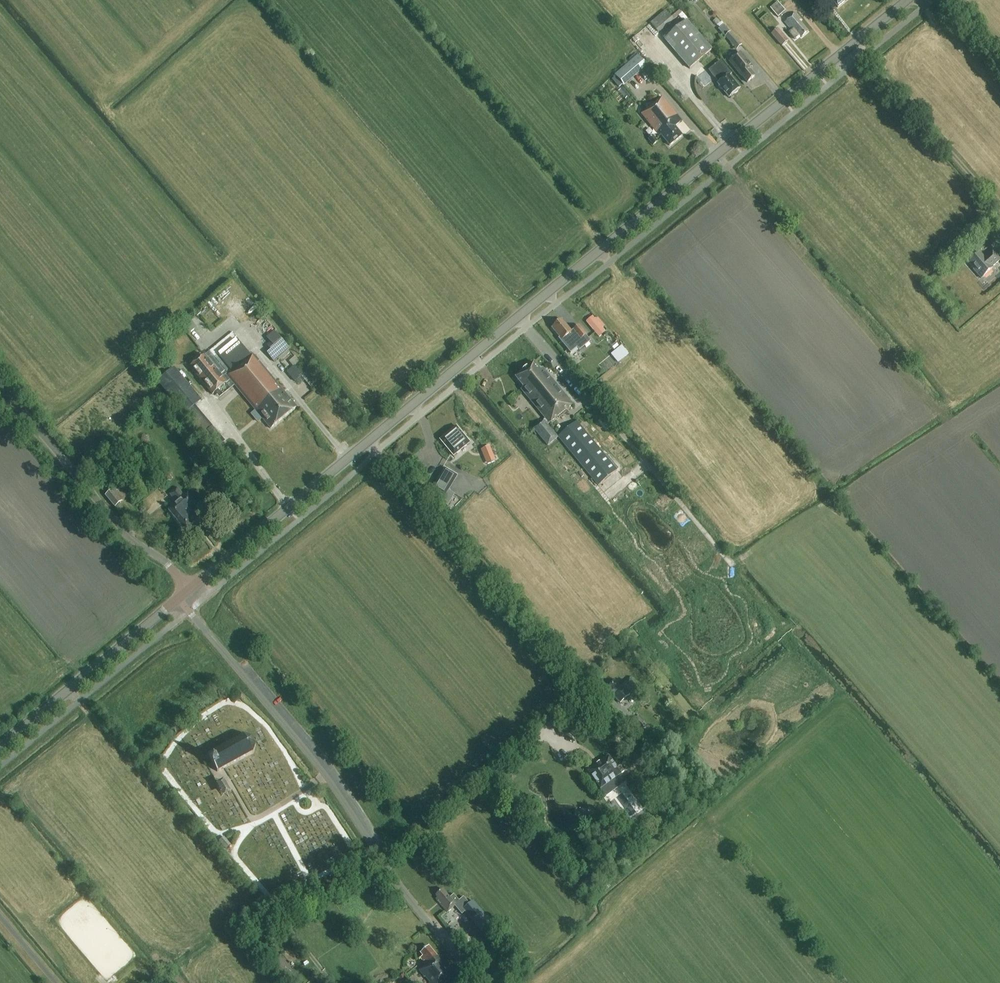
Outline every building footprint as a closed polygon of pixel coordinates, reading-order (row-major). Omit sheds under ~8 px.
[(813,2),(818,8),(823,5),(819,0),(816,0),(813,2)] [(837,8),(848,0),(831,0),(837,8)] [(777,17),(785,11),(778,2),(770,8),(777,17)] [(658,34),(681,14),(677,10),(670,16),(665,11),(650,24),(658,34)] [(801,38),(808,32),(799,22),(801,20),(795,13),(784,23),(790,30),(789,30),(791,32),(789,34),(795,40),(799,36),(801,38)] [(690,70),(712,50),(687,21),(664,41),(690,70)] [(726,37),(730,33),(725,26),(720,31),(726,37)] [(782,47),(788,41),(778,29),(771,35),(782,47)] [(730,33),(726,37),(737,50),(741,45),(730,33)] [(741,77),(747,84),(755,77),(750,70),(753,68),(740,52),(728,62),(740,78),(741,77)] [(624,87),(647,67),(638,56),(614,76),(615,77),(622,85),(624,87)] [(739,89),(729,76),(731,74),(721,61),(709,71),(717,81),(719,79),(721,82),(718,84),(729,97),(739,89)] [(618,89),(622,85),(615,77),(611,80),(618,89)] [(682,136),(675,127),(682,122),(662,98),(641,115),(659,137),(661,136),(669,146),(682,136)] [(653,146),(658,142),(653,136),(648,140),(653,146)] [(992,251),(984,258),(979,253),(968,263),(973,269),(972,270),(981,280),(993,268),(993,267),(999,261),(999,259),(992,251)] [(593,316),(586,321),(599,337),(606,331),(593,316)] [(553,328),(552,328),(560,338),(559,339),(571,353),(578,348),(580,351),(591,341),(586,335),(587,335),(579,326),(572,332),(562,320),(558,323),(556,323),(553,326),(553,328)] [(190,331),(195,337),(203,331),(198,325),(190,331)] [(274,363),(289,350),(273,332),(266,339),(270,343),(266,346),(271,351),(267,354),(274,363)] [(190,368),(212,395),(227,383),(227,382),(230,380),(270,429),(297,407),(253,354),(226,376),(227,376),(224,378),(205,356),(190,368)] [(542,368),(540,370),(534,363),(516,378),(523,388),(521,390),(545,419),(534,429),(548,446),(558,438),(547,426),(572,405),(542,368)] [(298,381),(304,375),(309,380),(315,375),(307,366),(303,370),(297,364),(290,371),(298,381)] [(158,381),(185,414),(200,401),(174,368),(158,381)] [(598,486),(617,471),(577,421),(558,438),(598,486)] [(456,426),(440,440),(454,456),(470,443),(456,426)] [(213,439),(219,434),(213,427),(207,432),(213,439)] [(490,446),(483,449),(486,457),(493,455),(490,446)] [(445,468),(432,490),(443,497),(440,503),(447,507),(455,495),(449,491),(458,476),(445,468)] [(126,479),(120,484),(127,493),(134,488),(126,479)] [(184,498),(177,488),(169,495),(177,504),(168,511),(185,532),(205,516),(188,495),(184,498)] [(115,508),(122,502),(112,490),(105,496),(115,508)] [(640,525),(661,506),(657,501),(636,521),(640,525)] [(620,703),(628,695),(629,694),(629,693),(636,687),(629,678),(620,687),(615,681),(608,687),(610,689),(608,691),(620,703)] [(638,732),(644,727),(637,718),(631,723),(638,732)] [(217,773),(246,757),(253,753),(255,745),(252,739),(244,736),(208,756),(217,773)] [(617,769),(608,757),(588,772),(600,789),(624,772),(620,766),(617,769)] [(506,785),(515,776),(509,769),(500,778),(506,785)] [(660,799),(669,794),(661,780),(652,785),(660,799)] [(224,838),(219,842),(225,850),(231,846),(224,838)] [(450,898),(443,890),(436,896),(438,898),(436,900),(448,913),(458,904),(452,897),(450,898)] [(480,931),(490,922),(473,901),(463,910),(480,931)] [(429,946),(420,954),(422,957),(420,959),(425,965),(418,971),(424,978),(425,978),(429,982),(447,982),(455,976),(438,956),(438,957),(429,946)] [(509,961),(502,953),(494,960),(501,968),(509,961)]
